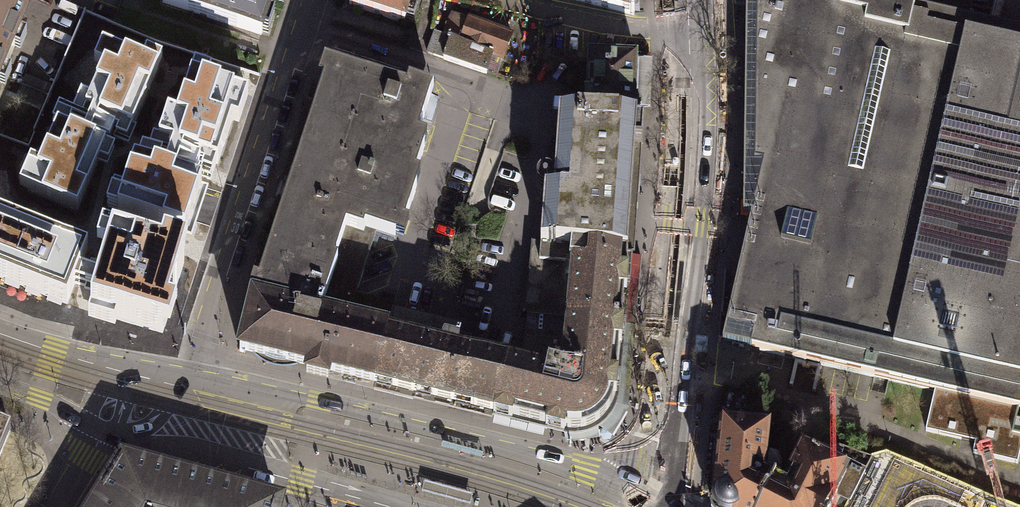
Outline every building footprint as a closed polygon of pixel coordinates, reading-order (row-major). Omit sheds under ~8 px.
[(25,15),(16,11),(20,0),(0,0),(0,74),(25,15)] [(162,2),(261,35),(273,0),(163,0),(162,2)] [(349,5),(405,23),(412,0),(350,0),(349,5)] [(633,0),(576,0),(634,15),(633,0)] [(722,343),(732,345),(948,394),(939,434),(975,442),(973,453),(1018,464),(1019,455),(1019,34),(998,29),(990,27),(996,1),(991,0),(746,0),(743,215),(751,216),(722,343)] [(996,1),(990,27),(998,29),(1004,3),(996,1)] [(444,35),(451,38),(492,55),(503,60),(512,36),(469,20),(469,21),(452,14),(444,35)] [(492,55),(451,38),(443,59),(487,74),(492,55)] [(142,61),(102,44),(94,63),(103,67),(86,108),(133,128),(162,59),(146,52),(142,61)] [(638,59),(588,58),(586,116),(637,118),(637,117),(641,111),(636,103),(635,103),(638,59)] [(324,82),(253,297),(388,330),(393,308),(394,306),(340,293),(343,286),(357,291),(377,232),(395,238),(400,222),(405,224),(416,190),(411,188),(424,150),(415,147),(433,91),(409,83),(406,91),(333,67),(328,83),(324,82)] [(211,74),(194,69),(177,120),(168,117),(159,145),(218,164),(232,122),(239,124),(248,97),(208,84),(211,74)] [(540,245),(628,253),(628,244),(631,212),(635,145),(642,146),(644,124),(637,124),(637,118),(586,116),(586,117),(559,115),(553,193),(544,192),(542,226),(541,236),(540,245)] [(31,161),(20,186),(77,211),(106,144),(57,123),(40,165),(31,161)] [(117,212),(185,234),(202,185),(134,162),(117,212)] [(2,278),(23,227),(0,217),(0,278),(2,278)] [(87,252),(23,227),(2,278),(67,304),(87,252)] [(187,252),(164,245),(161,253),(102,236),(97,255),(106,258),(88,318),(115,326),(117,319),(170,335),(176,313),(169,311),(187,252)] [(527,315),(620,324),(623,291),(626,292),(628,273),(626,273),(628,253),(540,245),(534,244),(527,315)] [(375,384),(388,330),(253,297),(252,303),(240,351),(308,367),(306,375),(328,380),(330,373),(375,384)] [(494,413),(507,361),(458,349),(461,324),(393,308),(388,330),(375,384),(494,413)] [(623,324),(620,324),(527,315),(524,348),(520,364),(507,361),(494,413),(493,415),(512,419),(513,417),(546,425),(546,428),(564,432),(565,429),(572,429),(582,430),(597,423),(608,411),(613,395),(616,395),(618,376),(615,376),(618,343),(621,343),(623,324)] [(10,431),(0,426),(0,456),(10,431)] [(774,484),(763,478),(768,433),(722,428),(714,500),(712,503),(711,506),(763,506),(774,484)] [(774,484),(763,506),(830,506),(837,493),(847,473),(841,470),(809,455),(801,454),(786,485),(785,486),(789,488),(788,491),(774,484)] [(847,473),(837,493),(850,499),(865,470),(846,460),(841,470),(847,473)] [(278,503),(123,461),(95,506),(277,506),(278,503)] [(982,502),(967,497),(958,501),(937,494),(905,475),(897,486),(901,496),(898,504),(880,506),(870,501),(867,506),(980,506),(982,502)]
